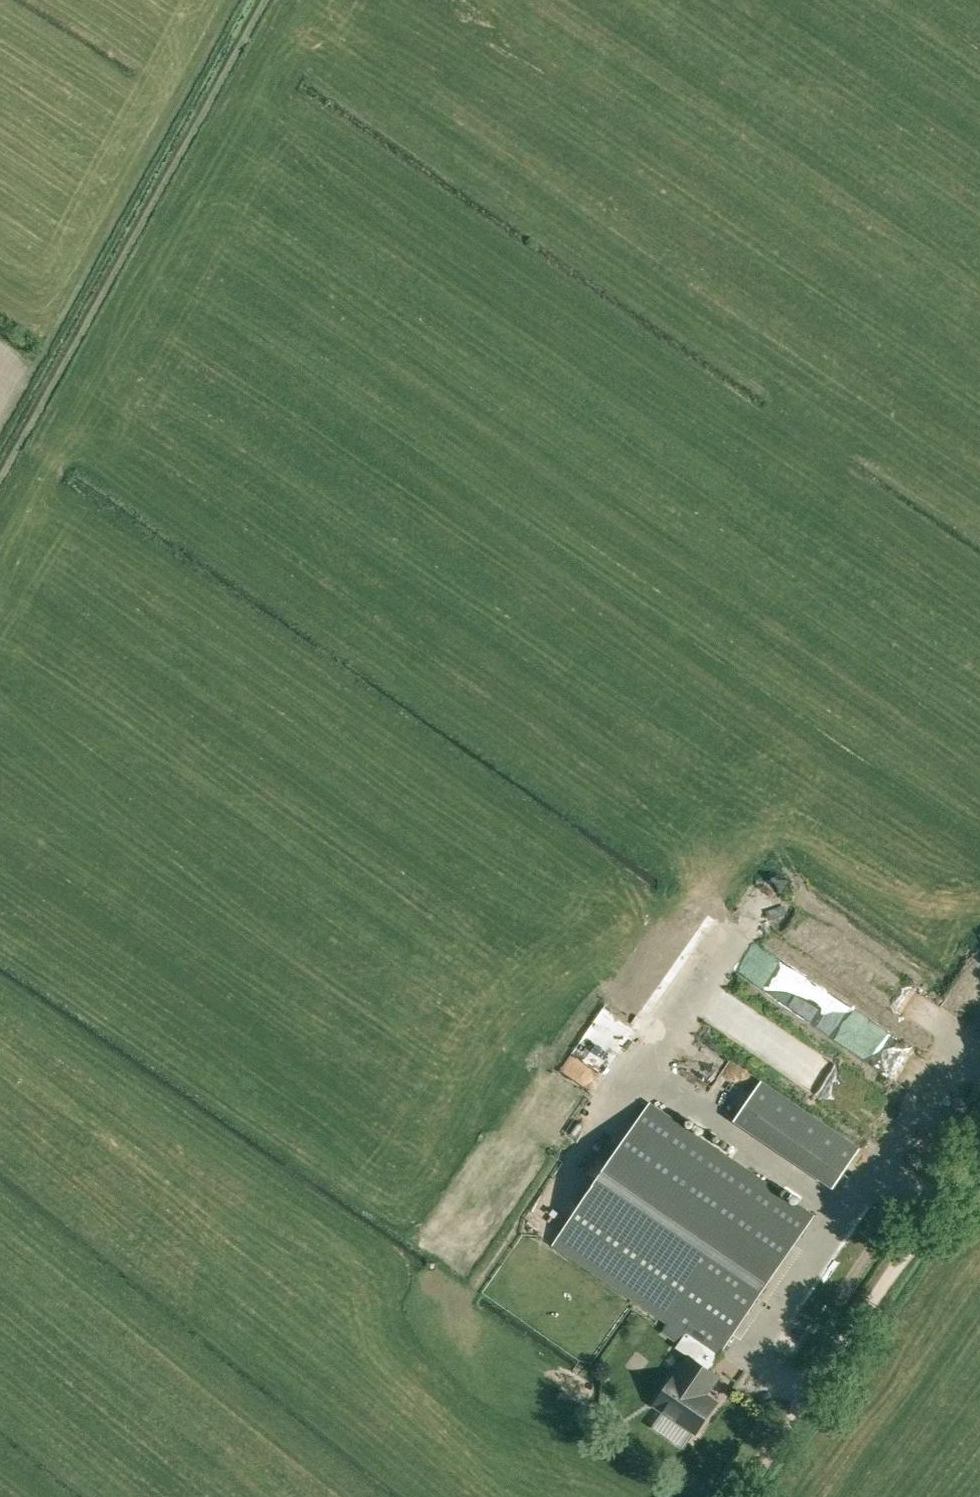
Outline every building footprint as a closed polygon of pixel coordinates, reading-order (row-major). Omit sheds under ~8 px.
[(896,1039),(873,1060),(883,1070),(905,1049),(896,1039)] [(864,1138),(762,1082),(757,1091),(728,1076),(711,1106),(842,1178),(864,1138)] [(864,1130),(879,1116),(843,1080),(829,1093),(864,1130)] [(555,1241),(720,1354),(813,1218),(648,1105),(555,1241)] [(705,1394),(718,1376),(689,1356),(676,1375),(656,1405),(697,1432),(717,1403),(705,1394)]
